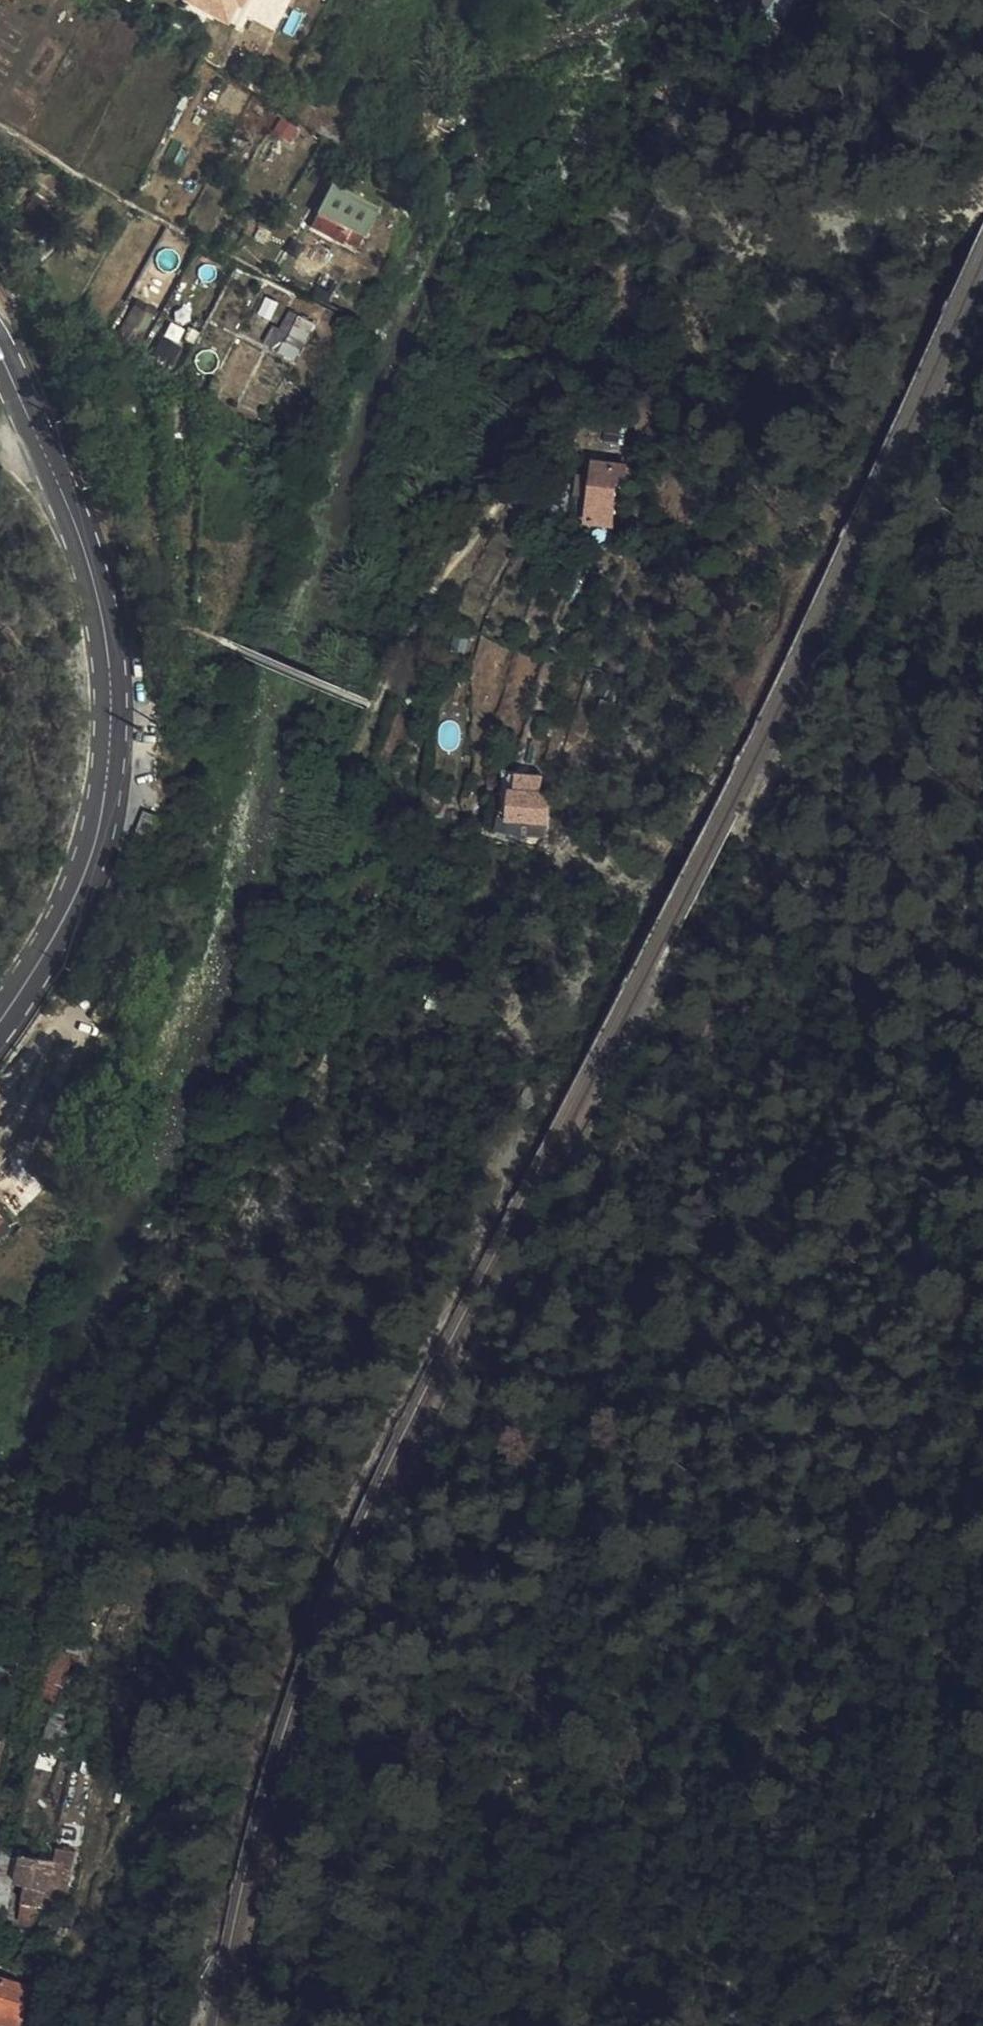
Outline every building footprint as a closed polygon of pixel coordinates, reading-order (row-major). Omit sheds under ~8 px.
[(237,0),(192,0),(228,18),(237,0)] [(388,191),(391,186),(383,181),(380,186),(388,191)] [(327,182),(312,208),(307,219),(306,222),(350,245),(371,205),(327,182)] [(23,200),(39,213),(46,204),(30,191),(23,200)] [(23,233),(39,213),(23,200),(22,200),(7,219),(23,233)] [(312,208),(304,205),(298,215),(307,219),(312,208)] [(6,245),(11,255),(17,249),(23,260),(37,249),(29,238),(20,247),(14,238),(6,245)] [(273,258),(274,258),(281,246),(280,245),(273,258)] [(281,246),(274,258),(281,262),(287,249),(281,246)] [(127,303),(128,303),(146,313),(150,305),(132,295),(127,303)] [(128,303),(121,318),(138,328),(147,314),(146,313),(128,303)] [(282,308),(271,330),(264,327),(257,341),(285,356),(305,321),(282,308)] [(138,328),(121,318),(112,334),(130,344),(138,328)] [(203,388),(211,394),(214,390),(212,388),(218,378),(210,373),(207,380),(208,381),(203,388)] [(587,522),(609,526),(616,463),(589,460),(589,476),(592,476),(587,522)] [(526,775),(512,773),(511,794),(517,794),(516,818),(544,821),(547,797),(524,795),(526,775)] [(159,818),(144,811),(135,832),(150,839),(159,818)] [(500,891),(488,887),(482,903),(494,906),(500,891)] [(72,1653),(74,1645),(55,1637),(36,1688),(52,1694),(68,1652),(72,1653)] [(41,1721),(63,1729),(66,1712),(47,1705),(41,1721)] [(46,1854),(64,1857),(67,1844),(48,1841),(46,1854)] [(14,1877),(16,1867),(19,1849),(0,1845),(0,1874),(14,1877)] [(42,1870),(46,1854),(19,1849),(16,1867),(42,1870)] [(54,1903),(64,1857),(46,1854),(42,1870),(35,1902),(54,1903)] [(16,1918),(31,1920),(32,1901),(35,1902),(42,1870),(16,1867),(14,1877),(22,1879),(16,1918)] [(45,1940),(57,1941),(62,1922),(55,1921),(53,1931),(47,1931),(45,1940)] [(23,2015),(20,2014),(29,1980),(2,1975),(0,1981),(0,2025),(21,2025),(23,2015)]
